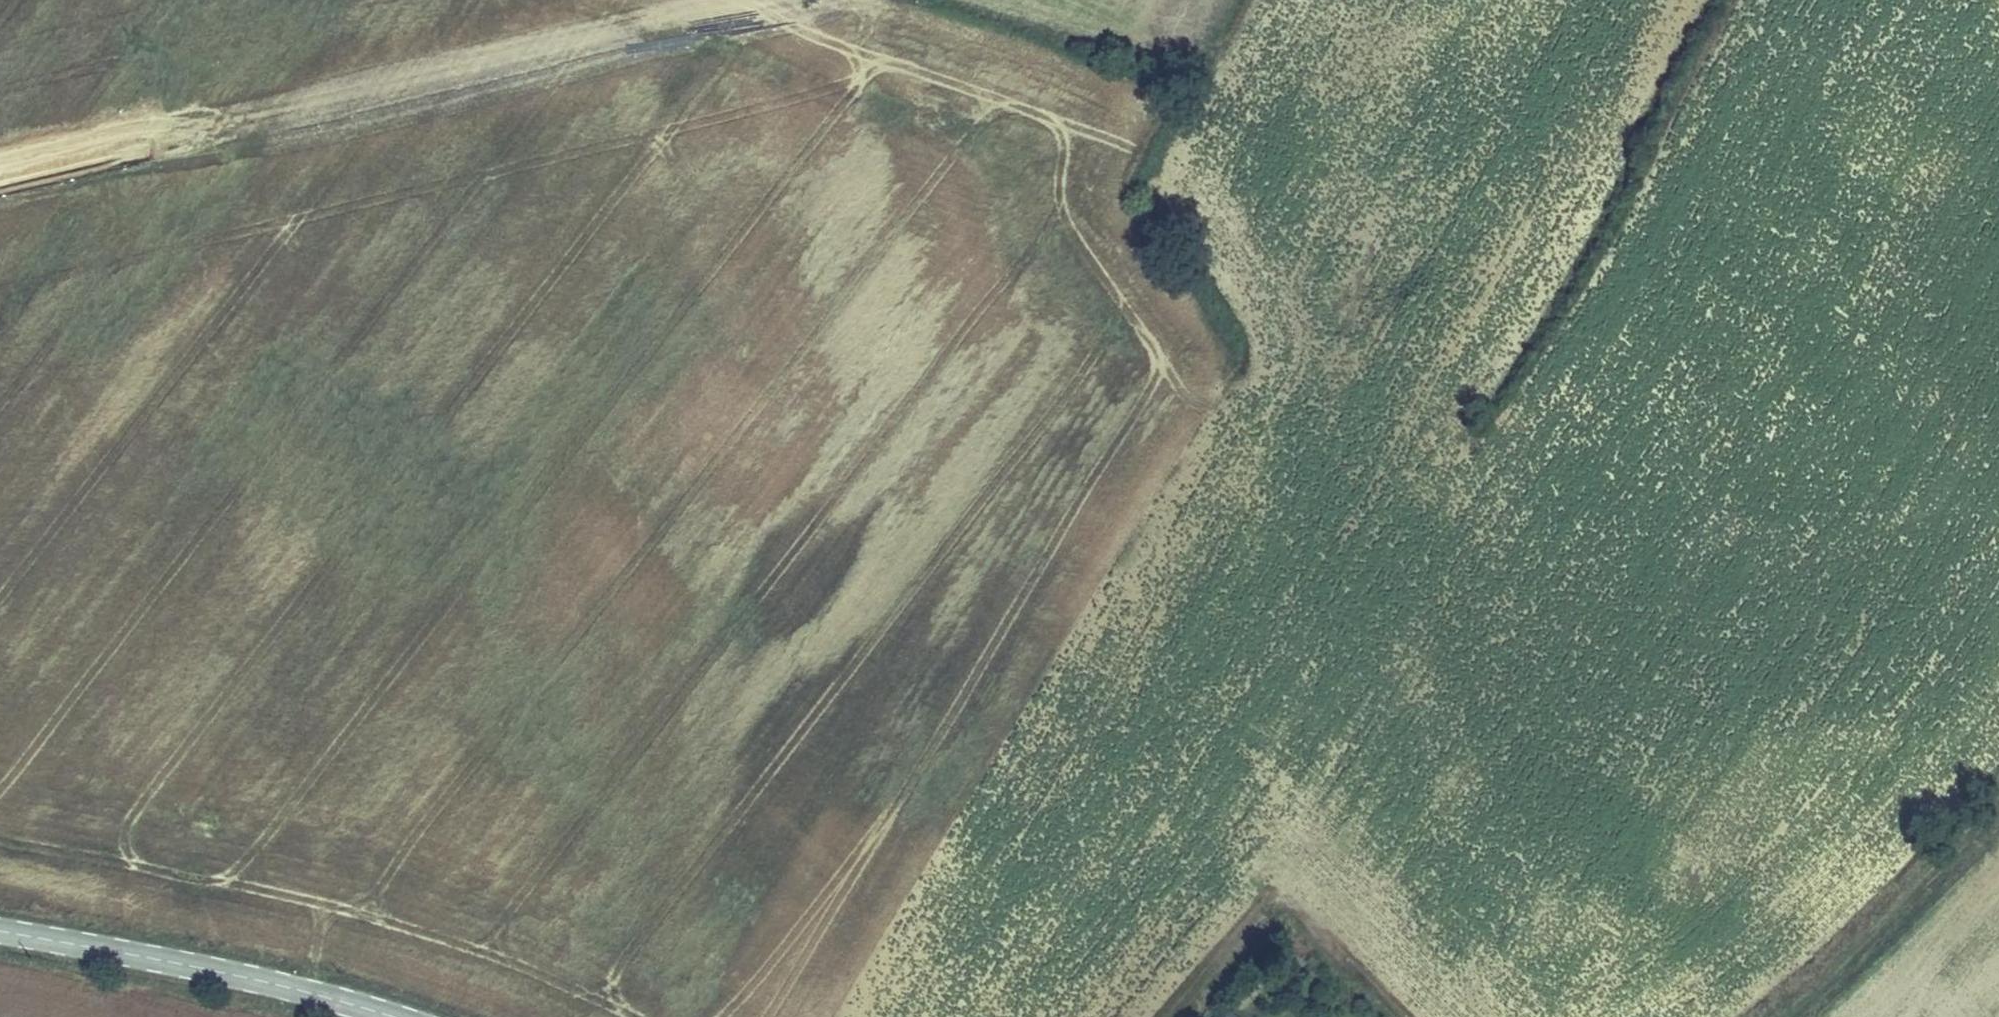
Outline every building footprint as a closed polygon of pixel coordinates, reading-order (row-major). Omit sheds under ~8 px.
[(1214,1006),(1205,1016),(1229,1016),(1214,1006)]
